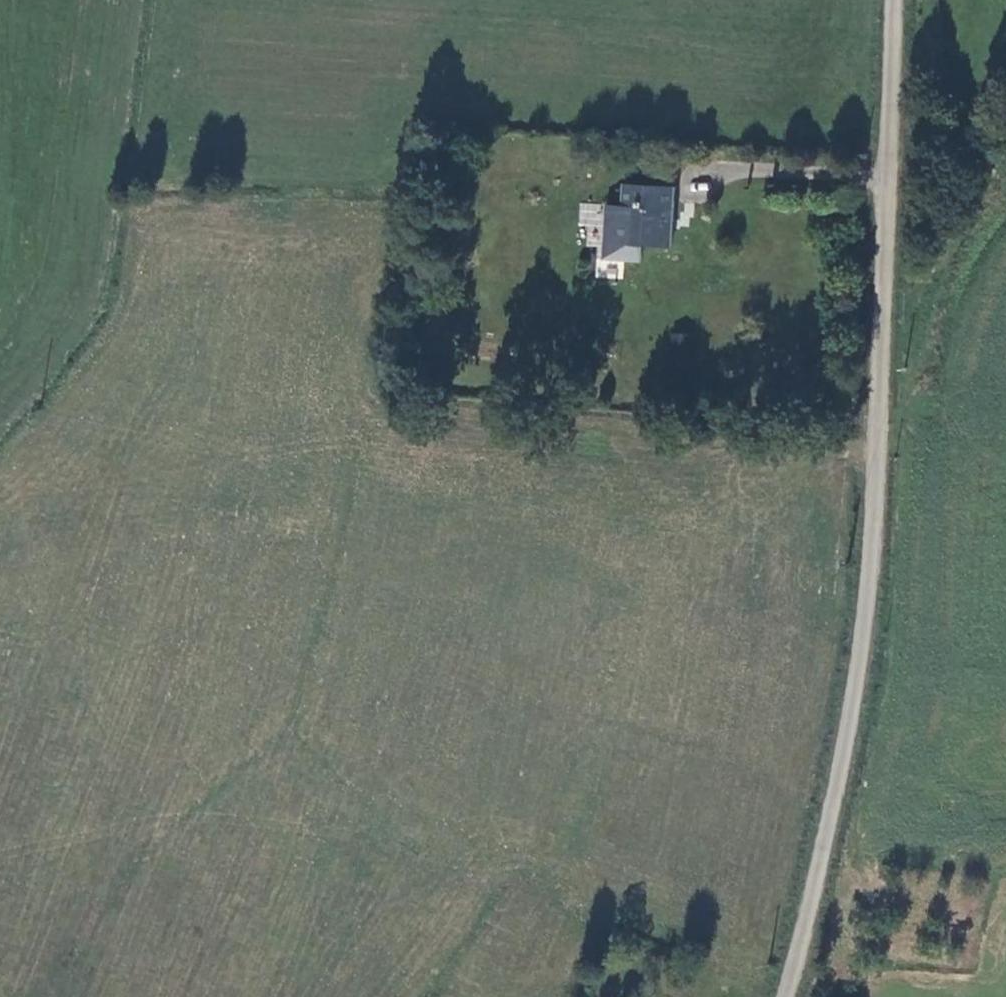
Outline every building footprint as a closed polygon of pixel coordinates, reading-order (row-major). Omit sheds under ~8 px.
[(677,191),(627,189),(626,209),(610,208),(607,264),(643,266),(645,249),(645,248),(674,250),(677,191)]
